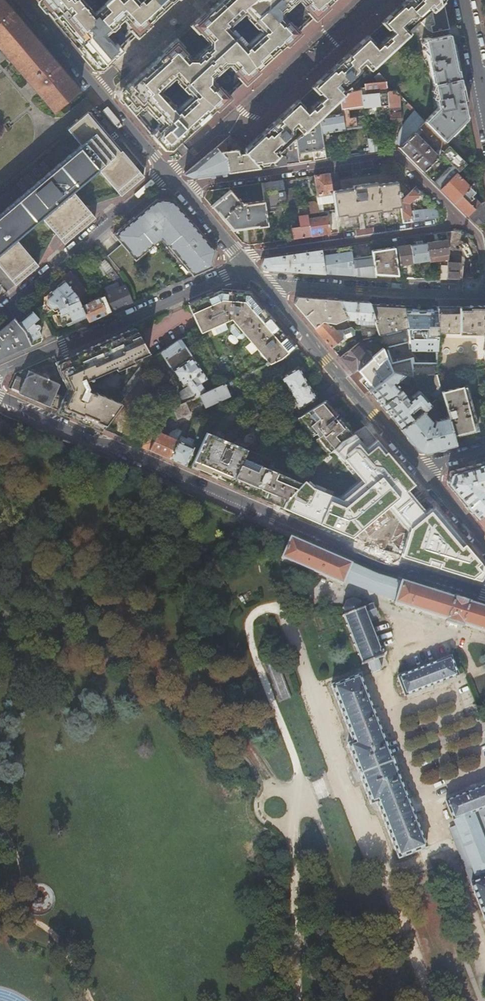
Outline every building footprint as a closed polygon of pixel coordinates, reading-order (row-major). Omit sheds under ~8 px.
[(53,114),(80,91),(33,36),(34,35),(11,8),(10,9),(3,0),(0,0),(0,51),(53,114)] [(139,2),(137,0),(123,0),(123,1),(121,3),(118,0),(110,0),(105,4),(94,15),(98,19),(95,21),(90,15),(91,14),(79,0),(76,0),(73,3),(71,0),(41,0),(38,2),(94,69),(101,69),(121,51),(107,36),(123,21),(137,36),(163,12),(176,0),(141,0),(139,2)] [(207,49),(204,49),(198,55),(198,57),(195,60),(191,60),(186,55),(187,53),(176,41),(150,65),(121,92),(120,100),(134,116),(146,106),(151,113),(149,114),(155,121),(157,120),(162,125),(150,135),(162,149),(174,149),(198,126),(228,98),(217,86),(216,87),(210,81),(210,78),(214,75),(217,75),(223,70),(223,66),(226,64),(230,64),(235,70),(234,71),(245,83),(273,57),(298,34),(287,22),(286,23),(281,17),(280,14),(283,11),(287,11),(293,5),(293,2),(295,0),(220,0),(192,26),(204,38),(205,37),(211,43),(211,46),(207,49)] [(424,9),(426,11),(428,9),(431,13),(443,3),(442,0),(408,0),(406,2),(383,23),(392,33),(376,48),(367,38),(340,63),(313,88),(323,98),(307,113),(297,103),(271,126),(244,152),(246,154),(256,165),(273,162),(273,161),(279,155),(277,152),(278,151),(277,149),(279,147),(277,145),(278,144),(291,133),(291,131),(290,129),(295,125),(302,133),(310,127),(320,117),(343,95),(346,93),(338,85),(342,82),(343,83),(345,83),(356,72),(356,69),(358,68),(357,67),(363,62),(370,70),(409,34),(401,27),(411,18),(412,20),(413,20),(424,9)] [(305,5),(303,6),(314,19),(335,0),(300,0),(305,5)] [(431,13),(434,26),(431,27),(432,33),(448,29),(443,3),(431,13)] [(296,8),(290,14),(294,19),(298,20),(301,17),(301,14),(296,8)] [(422,17),(412,26),(415,29),(425,20),(422,17)] [(243,33),(241,34),(244,38),(253,29),(250,26),(248,28),(247,26),(241,31),(243,33)] [(385,36),(380,31),(374,36),(380,42),(385,36)] [(438,108),(425,122),(425,123),(444,141),(466,119),(467,118),(462,94),(454,57),(450,35),(428,40),(428,38),(423,39),(438,108)] [(364,71),(354,80),(357,83),(367,74),(364,71)] [(366,89),(361,89),(364,108),(379,107),(381,127),(390,126),(390,124),(387,92),(387,91),(386,79),(379,72),(373,78),(378,83),(365,83),(366,89)] [(226,73),(220,78),(225,84),(228,84),(231,81),(231,78),(226,73)] [(352,87),(346,93),(343,95),(345,111),(351,110),(351,111),(355,111),(355,109),(364,108),(361,89),(360,86),(358,86),(358,89),(352,90),(352,87)] [(173,97),(171,99),(174,102),(184,93),(181,90),(178,92),(177,90),(171,95),(173,97)] [(387,92),(390,124),(400,123),(400,120),(402,120),(402,115),(400,116),(398,92),(396,90),(387,91),(387,92)] [(316,101),(311,95),(304,101),(310,107),(316,101)] [(397,143),(401,147),(425,123),(425,122),(415,110),(416,109),(408,102),(405,105),(414,114),(405,123),(399,133),(397,143)] [(80,146),(0,214),(0,268),(15,286),(38,266),(16,240),(42,218),(64,245),(95,218),(72,192),(98,170),(120,197),(144,178),(121,151),(102,128),(88,112),(67,130),(80,146)] [(342,114),(320,117),(322,134),(344,131),(342,114)] [(273,162),(276,166),(300,163),(298,153),(313,151),(314,161),(326,160),(322,134),(320,117),(310,127),(310,131),(302,133),(292,143),(283,152),(279,155),(273,161),(273,162)] [(449,146),(444,141),(425,123),(401,147),(399,149),(423,172),(441,154),(449,146)] [(229,136),(216,147),(226,159),(228,173),(260,169),(256,165),(246,154),(239,155),(238,150),(227,152),(226,148),(234,141),(229,136)] [(289,140),(280,149),(283,152),(292,143),(289,140)] [(450,168),(434,184),(441,190),(457,174),(467,164),(449,146),(441,154),(457,170),(454,172),(450,168)] [(209,154),(184,175),(185,177),(192,179),(228,173),(226,159),(216,147),(212,151),(218,158),(213,159),(209,154)] [(332,192),(333,195),(338,234),(360,230),(357,213),(363,212),(365,230),(402,224),(398,202),(410,191),(392,173),(339,180),(341,190),(332,192)] [(330,174),(314,176),(317,198),(333,195),(332,192),(330,174)] [(454,204),(471,188),(457,174),(441,190),(454,204)] [(264,201),(265,209),(272,208),(274,211),(278,211),(280,207),(286,206),(282,181),(262,184),(264,201)] [(467,217),(479,205),(476,201),(472,197),(475,193),(474,184),(471,188),(454,204),(467,217)] [(410,191),(398,202),(402,224),(438,219),(441,212),(439,210),(422,212),(422,211),(411,213),(410,203),(422,192),(415,186),(410,191)] [(230,191),(211,207),(232,232),(268,226),(265,209),(264,201),(242,205),(230,191)] [(151,202),(136,215),(151,232),(180,208),(173,200),(156,199),(151,202)] [(317,203),(306,204),(307,215),(319,214),(317,203)] [(467,217),(476,226),(484,223),(484,219),(482,203),(481,204),(479,205),(467,217)] [(180,208),(151,232),(159,241),(161,238),(172,251),(198,229),(180,208)] [(136,215),(113,235),(135,261),(159,241),(151,232),(136,215)] [(300,227),(292,228),(294,240),(310,238),(308,220),(307,216),(299,217),(300,227)] [(328,217),(308,220),(310,238),(331,235),(328,217)] [(198,229),(172,251),(193,276),(213,267),(217,251),(212,246),(198,229)] [(446,233),(447,240),(448,252),(448,254),(448,266),(447,280),(459,280),(462,260),(476,247),(466,237),(461,242),(460,241),(454,239),(453,232),(446,233)] [(447,240),(426,243),(429,258),(448,254),(448,252),(447,240)] [(416,245),(410,246),(413,264),(429,262),(429,258),(426,243),(422,244),(421,241),(415,242),(416,245)] [(398,248),(393,248),(396,266),(413,264),(410,246),(398,247),(398,248)] [(350,247),(336,249),(339,263),(337,264),(336,275),(355,276),(353,261),(350,247)] [(372,256),(375,275),(397,276),(396,266),(393,248),(371,251),(372,255),(372,256)] [(336,249),(321,251),(324,274),(336,275),(337,264),(339,263),(336,249)] [(321,251),(264,259),(264,264),(264,270),(324,274),(321,251)] [(370,259),(353,261),(355,276),(376,278),(375,275),(372,256),(369,257),(370,259)] [(69,272),(62,278),(64,280),(78,297),(80,301),(83,300),(82,298),(87,294),(85,292),(86,291),(69,272)] [(82,306),(80,301),(78,297),(64,280),(63,281),(64,282),(65,284),(62,287),(60,289),(58,287),(52,292),(53,294),(47,299),(48,301),(34,313),(33,312),(18,324),(25,331),(30,343),(42,337),(39,331),(39,330),(40,330),(40,329),(40,328),(40,327),(40,326),(39,326),(38,325),(38,322),(46,316),(46,315),(52,309),(54,312),(55,312),(57,311),(58,314),(56,315),(61,327),(85,316),(86,316),(87,318),(82,306)] [(131,303),(124,287),(104,296),(104,297),(111,312),(131,303)] [(189,307),(199,327),(226,385),(240,378),(259,370),(281,360),(246,295),(224,293),(222,292),(214,296),(207,299),(202,301),(190,306),(189,307)] [(251,293),(244,292),(246,295),(250,295),(254,300),(256,299),(251,293)] [(250,295),(246,295),(281,360),(294,349),(293,348),(285,338),(278,330),(261,309),(254,300),(250,295)] [(111,312),(104,297),(82,306),(87,318),(89,322),(111,312)] [(346,319),(339,302),(298,299),(293,306),(313,329),(321,323),(323,323),(332,324),(346,319)] [(374,322),(370,306),(369,303),(339,302),(346,319),(347,321),(355,321),(355,324),(361,324),(361,322),(374,322)] [(392,373),(403,376),(413,380),(412,367),(409,350),(402,308),(370,306),(374,322),(377,331),(379,338),(382,349),(392,373)] [(278,330),(281,328),(263,308),(261,309),(278,330)] [(409,350),(423,350),(421,314),(413,315),(411,308),(402,308),(409,350)] [(438,309),(438,315),(437,349),(437,365),(437,377),(484,372),(484,310),(438,309)] [(437,349),(438,315),(432,314),(426,314),(421,314),(423,350),(437,349)] [(31,345),(30,343),(25,331),(18,324),(14,319),(0,331),(0,359),(31,345)] [(336,333),(332,328),(326,327),(323,323),(321,323),(313,329),(331,349),(342,340),(345,340),(353,337),(354,332),(350,329),(342,332),(336,333)] [(10,392),(102,431),(121,405),(96,393),(95,396),(87,392),(88,388),(85,382),(117,368),(119,370),(134,363),(133,361),(149,353),(135,330),(57,365),(69,390),(65,399),(55,394),(59,386),(28,372),(25,381),(17,378),(10,392)] [(363,341),(379,338),(377,331),(359,330),(363,341)] [(293,348),(296,346),(288,336),(285,338),(293,348)] [(200,397),(207,393),(201,385),(207,380),(180,341),(160,354),(183,387),(187,385),(188,387),(196,398),(200,397)] [(338,358),(352,374),(366,362),(371,358),(357,342),(338,358)] [(368,363),(365,370),(370,376),(370,379),(374,384),(377,384),(378,385),(381,382),(392,373),(382,349),(371,358),(366,362),(368,363)] [(425,378),(437,377),(437,365),(424,366),(425,378)] [(413,380),(425,378),(424,366),(412,367),(413,380)] [(126,399),(145,372),(139,368),(120,394),(126,399)] [(291,393),(307,383),(298,368),(281,378),(291,393)] [(259,370),(240,378),(246,389),(264,379),(259,370)] [(369,392),(401,430),(422,412),(430,405),(418,392),(408,400),(394,384),(403,376),(392,373),(381,382),(378,385),(369,392)] [(316,400),(307,383),(291,393),(299,409),(316,400)] [(231,398),(225,385),(207,393),(200,397),(206,409),(231,398)] [(196,398),(188,387),(178,394),(185,403),(196,398)] [(337,395),(331,387),(318,398),(322,404),(326,402),(337,395)] [(448,418),(453,438),(478,431),(472,407),(466,387),(441,394),(442,396),(447,413),(448,418)] [(442,396),(441,394),(440,389),(431,396),(435,401),(437,399),(442,396)] [(441,414),(447,413),(442,396),(437,399),(441,414)] [(326,402),(322,404),(335,419),(338,416),(326,402)] [(189,415),(183,404),(168,411),(163,423),(162,424),(168,427),(189,415)] [(322,404),(302,417),(331,453),(341,442),(350,436),(338,422),(337,420),(335,419),(322,404)] [(433,451),(455,446),(453,438),(448,418),(435,422),(433,428),(430,426),(431,423),(422,412),(401,430),(400,431),(416,449),(427,453),(433,451)] [(350,436),(354,434),(341,420),(338,422),(350,436)] [(148,431),(140,448),(150,452),(158,433),(162,424),(163,423),(158,421),(156,425),(159,426),(157,431),(154,431),(151,429),(150,432),(148,431)] [(377,441),(360,422),(357,425),(361,430),(374,459),(384,470),(391,464),(384,455),(377,447),(380,445),(377,441)] [(166,437),(158,433),(150,452),(170,461),(178,442),(180,438),(186,441),(191,430),(185,427),(184,428),(181,434),(176,431),(166,437)] [(246,451),(207,434),(205,437),(206,437),(200,452),(199,451),(193,465),(233,482),(246,451)] [(178,442),(170,461),(186,468),(194,449),(178,442)] [(394,462),(380,445),(377,447),(384,455),(391,464),(394,462)] [(271,462),(246,451),(233,482),(231,485),(284,508),(287,501),(290,497),(303,483),(268,468),(271,462)] [(353,490),(365,482),(359,472),(350,481),(332,462),(318,476),(324,482),(329,488),(335,495),(341,490),(344,492),(349,487),(353,490)] [(391,464),(384,470),(388,475),(384,478),(396,493),(402,488),(400,485),(403,482),(408,478),(394,462),(391,464)] [(451,473),(447,485),(461,502),(476,520),(484,512),(484,495),(482,492),(483,488),(484,487),(484,464),(451,473)] [(376,478),(365,485),(369,492),(380,486),(376,478)] [(329,488),(324,482),(317,488),(322,494),(329,488)] [(412,482),(392,498),(400,513),(422,494),(412,482)] [(358,496),(357,496),(328,509),(327,510),(333,523),(342,519),(341,517),(362,507),(363,506),(358,496)] [(328,509),(324,503),(312,511),(308,520),(337,532),(333,523),(327,510),(328,509)] [(484,531),(484,512),(476,520),(484,530),(484,531)] [(409,533),(400,513),(378,523),(387,543),(403,536),(408,547),(410,549),(415,546),(409,533)] [(367,533),(363,543),(386,552),(375,530),(374,530),(367,533)] [(292,539),(290,539),(289,540),(290,541),(282,558),(281,558),(281,559),(281,560),(283,561),(284,560),(340,585),(341,586),(342,586),(342,585),(343,585),(344,584),(343,584),(346,577),(351,565),(350,565),(349,565),(292,541),(292,539)] [(410,549),(408,547),(403,558),(424,564),(417,550),(415,546),(410,549)] [(351,565),(346,577),(372,589),(397,597),(401,584),(377,577),(351,565)] [(401,584),(397,597),(395,603),(394,603),(394,604),(395,605),(395,606),(397,605),(446,621),(446,622),(445,622),(445,623),(446,624),(446,625),(447,625),(448,624),(460,628),(461,629),(461,630),(462,629),(463,629),(463,628),(462,627),(463,626),(484,633),(484,611),(468,605),(469,604),(467,603),(467,605),(454,601),(455,599),(453,599),(453,601),(401,584)] [(370,673),(371,675),(382,670),(381,668),(381,669),(377,660),(384,658),(383,655),(385,655),(385,653),(384,650),(383,649),(380,651),(379,649),(380,649),(379,646),(378,646),(375,639),(376,638),(375,637),(374,637),(372,630),(373,629),(372,627),(371,627),(368,620),(378,616),(373,605),(362,609),(359,604),(360,604),(359,602),(358,603),(354,601),(354,600),(352,600),(352,601),(347,603),(346,603),(344,603),(345,604),(344,609),(343,608),(342,610),(344,611),(345,616),(343,617),(344,619),(345,619),(348,626),(347,626),(347,628),(349,628),(352,636),(350,636),(351,638),(352,638),(355,644),(354,645),(355,647),(356,647),(359,654),(358,655),(359,657),(360,657),(362,664),(361,664),(362,666),(368,664),(371,672),(370,673)] [(272,656),(276,654),(273,644),(268,646),(272,656)] [(280,703),(291,699),(283,680),(274,657),(263,662),(279,704),(280,703)] [(414,815),(372,709),(405,696),(406,698),(458,677),(451,658),(398,679),(393,666),(382,670),(371,675),(361,679),(360,676),(331,688),(353,743),(347,746),(372,806),(377,803),(399,859),(426,848),(426,846),(452,836),(484,921),(484,846),(473,814),(484,809),(484,787),(414,815)]
